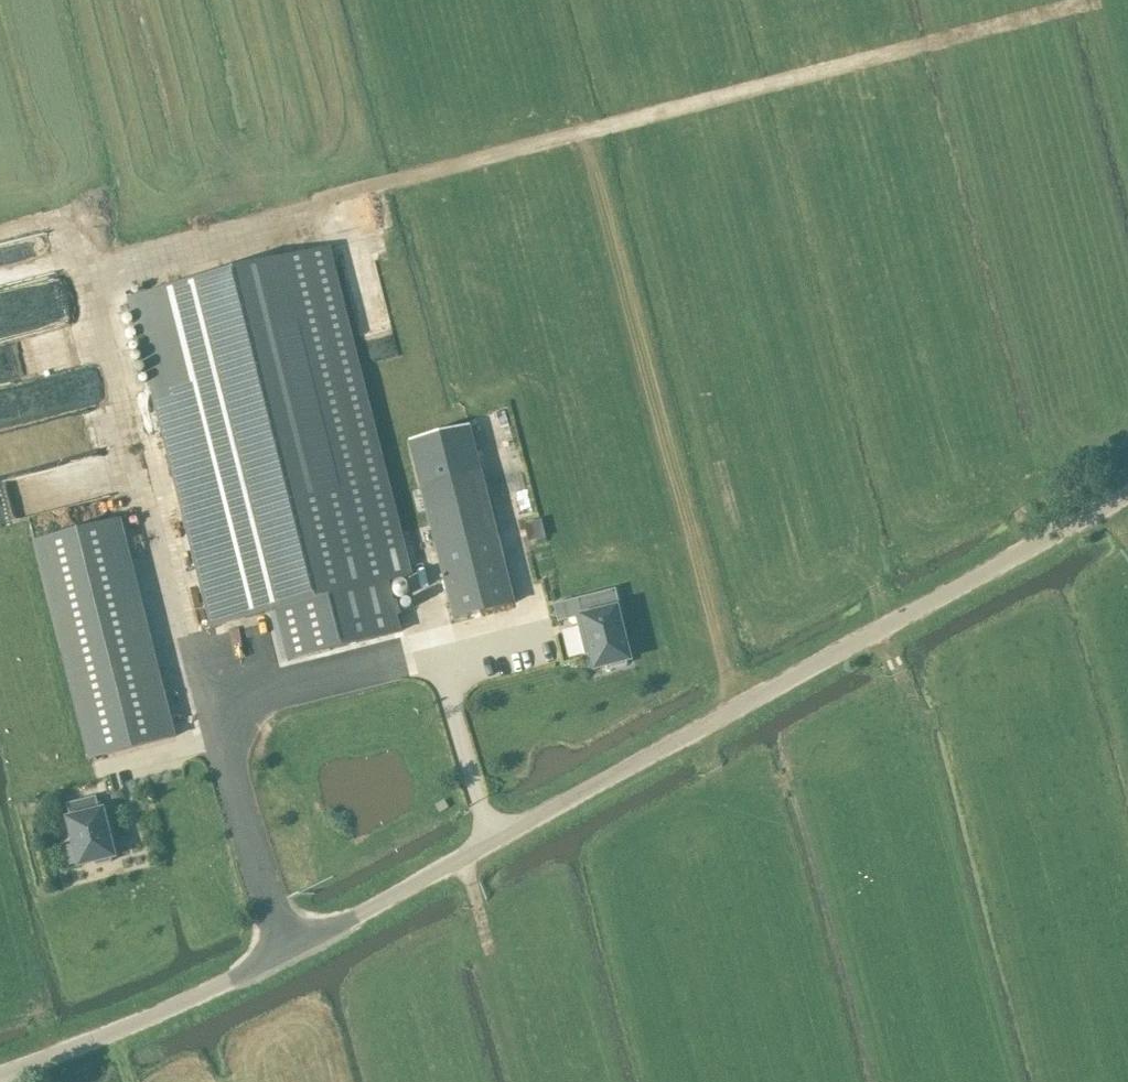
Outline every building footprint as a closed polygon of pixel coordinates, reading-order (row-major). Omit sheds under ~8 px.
[(132,299),(215,625),(275,610),(288,661),(400,632),(388,582),(408,577),(325,250),(132,299)] [(410,442),(454,619),(514,603),(469,427),(410,442)] [(541,519),(524,523),(529,541),(546,537),(541,519)] [(120,522),(37,542),(90,761),(174,741),(120,522)] [(606,670),(627,665),(626,661),(629,660),(617,611),(621,610),(615,589),(578,599),(578,600),(580,600),(584,617),(582,617),(584,625),(578,626),(582,641),(585,640),(588,651),(587,652),(588,655),(591,654),(595,668),(605,666),(606,670)] [(99,809),(95,797),(90,798),(67,804),(70,816),(67,817),(74,843),(79,864),(94,860),(95,864),(111,860),(110,856),(113,855),(101,808),(99,809)]
